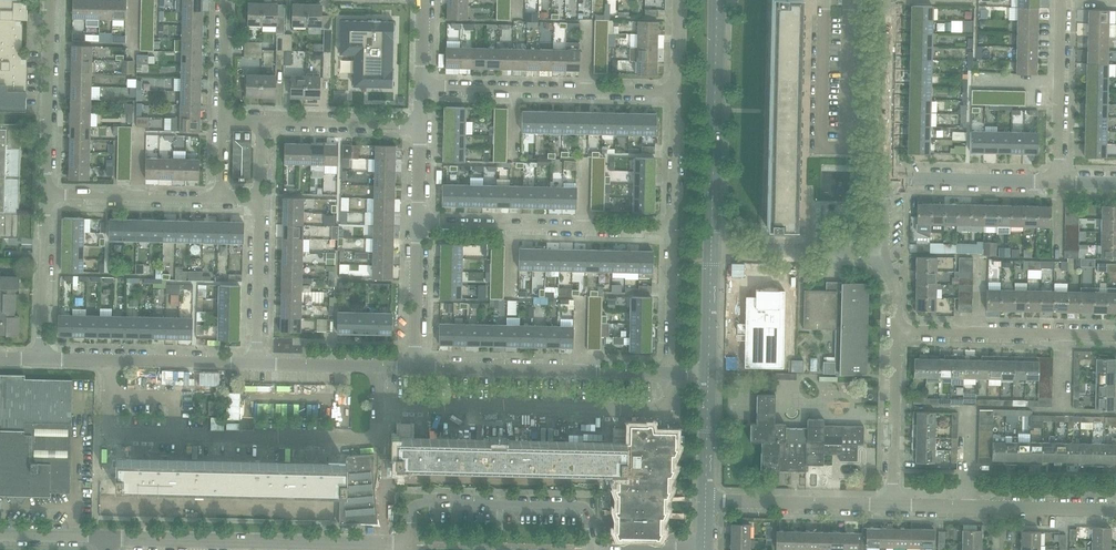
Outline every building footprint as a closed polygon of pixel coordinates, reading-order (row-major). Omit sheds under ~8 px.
[(26,111),(26,91),(25,91),(26,60),(22,60),(22,50),(21,50),(21,23),(23,24),(23,22),(21,22),(21,20),(27,20),(27,12),(27,2),(13,2),(13,3),(3,3),(3,0),(0,0),(0,110),(26,111)] [(86,18),(86,0),(73,0),(72,18),(86,18)] [(100,19),(100,0),(86,0),(86,18),(100,19)] [(113,19),(114,0),(100,0),(100,19),(113,19)] [(113,19),(126,19),(127,0),(114,0),(113,19)] [(182,11),(203,11),(203,0),(182,0),(182,11)] [(770,111),(798,112),(798,98),(799,80),(799,62),(799,44),(800,14),(797,14),(797,12),(798,12),(798,11),(797,11),(797,4),(798,0),(772,0),(770,111)] [(1017,8),(1038,8),(1038,0),(1017,0),(1017,8)] [(248,24),(263,24),(263,4),(249,3),(248,24)] [(276,34),(277,34),(277,33),(284,34),(285,16),(277,16),(277,4),(263,4),(263,24),(276,25),(276,34)] [(292,24),(307,25),(307,5),(293,4),(292,24)] [(307,5),(307,25),(321,25),(321,14),(321,5),(307,5)] [(468,5),(447,5),(447,19),(468,19),(468,5)] [(912,6),(911,20),(932,20),(933,6),(912,6)] [(1017,8),(1017,21),(1038,21),(1038,8),(1017,8)] [(978,18),(992,19),(993,10),(978,10),(978,18)] [(1088,10),(1088,23),(1108,24),(1109,10),(1088,10)] [(182,11),(182,24),(203,25),(203,11),(182,11)] [(340,44),(340,53),(355,54),(354,86),(393,87),(393,69),(392,69),(393,39),(394,39),(394,21),(380,21),(380,20),(368,19),(368,21),(341,20),(340,44)] [(911,20),(911,33),(932,33),(932,20),(911,20)] [(637,21),(637,33),(658,34),(658,21),(637,21)] [(1017,21),(1017,34),(1037,35),(1038,21),(1017,21)] [(1088,23),(1087,37),(1108,37),(1108,24),(1088,23)] [(182,24),(181,38),(202,38),(203,25),(182,24)] [(324,29),(323,50),(331,51),(332,29),(324,29)] [(637,33),(637,47),(657,47),(658,34),(637,33)] [(911,33),(911,47),(932,47),(932,33),(911,33)] [(284,34),(284,50),(292,50),(292,34),(284,34)] [(1017,34),(1016,48),(1037,48),(1037,35),(1017,34)] [(1087,37),(1087,50),(1108,50),(1108,37),(1087,37)] [(181,38),(181,51),(202,52),(202,38),(181,38)] [(72,45),(71,59),(92,59),(92,46),(72,45)] [(445,68),(459,68),(459,47),(446,47),(445,68)] [(459,68),(472,68),(473,47),(459,47),(459,68)] [(472,68),(486,69),(486,48),(473,47),(472,68)] [(637,47),(636,60),(657,61),(657,47),(637,47)] [(911,47),(910,59),(931,60),(932,47),(911,47)] [(486,69),(499,69),(499,48),(486,48),(486,69)] [(499,69),(512,69),(513,48),(499,48),(499,69)] [(512,69),(525,69),(526,49),(513,48),(512,69)] [(1016,48),(1016,60),(1037,61),(1037,48),(1016,48)] [(262,49),(244,49),(244,57),(262,58),(262,49)] [(525,69),(539,70),(539,49),(526,49),(525,69)] [(539,70),(552,70),(552,49),(539,49),(539,70)] [(552,70),(565,70),(566,49),(552,49),(552,70)] [(566,49),(565,70),(579,71),(580,50),(566,49)] [(284,50),(284,64),(291,64),(292,50),(284,50)] [(331,51),(323,50),(323,77),(331,78),(331,51)] [(1087,50),(1087,63),(1108,64),(1108,50),(1087,50)] [(181,51),(181,64),(202,65),(202,52),(181,51)] [(137,60),(137,61),(137,64),(142,64),(148,64),(148,55),(140,54),(137,54),(137,60)] [(71,59),(71,72),(92,72),(92,59),(71,59)] [(910,59),(910,73),(931,73),(931,60),(910,59)] [(133,60),(125,60),(122,60),(122,73),(133,74),(133,60)] [(657,61),(636,60),(636,74),(657,75),(657,61)] [(1037,61),(1016,60),(1016,74),(1037,74),(1037,61)] [(978,61),(973,61),(967,61),(967,70),(977,70),(978,61)] [(1087,63),(1087,76),(1107,77),(1108,64),(1087,63)] [(181,64),(180,78),(201,78),(202,65),(181,64)] [(71,72),(71,85),(91,86),(92,72),(71,72)] [(910,73),(910,86),(931,86),(931,73),(910,73)] [(246,96),(261,96),(261,75),(247,75),(246,96)] [(261,75),(261,96),(275,96),(275,76),(261,75)] [(291,97),(305,97),(306,76),(291,76),(291,97)] [(306,76),(305,97),(319,97),(320,76),(306,76)] [(1087,76),(1086,90),(1107,90),(1107,77),(1087,76)] [(180,78),(180,91),(201,92),(201,78),(180,78)] [(71,85),(70,99),(91,99),(91,86),(71,85)] [(340,96),(339,86),(327,87),(328,97),(340,96)] [(910,86),(909,99),(930,100),(931,86),(910,86)] [(971,104),(979,105),(979,90),(971,89),(971,104)] [(1086,90),(1086,103),(1107,104),(1107,90),(1086,90)] [(180,91),(180,105),(201,105),(201,92),(180,91)] [(1026,91),(1025,106),(1038,106),(1038,91),(1026,91)] [(70,99),(70,112),(91,113),(91,99),(70,99)] [(909,99),(909,113),(930,113),(930,100),(909,99)] [(1086,103),(1086,116),(1106,117),(1107,104),(1086,103)] [(179,118),(200,118),(201,105),(180,105),(179,118)] [(445,107),(444,120),(465,121),(466,107),(445,107)] [(522,131),(535,132),(536,111),(522,111),(522,131)] [(535,132),(549,132),(549,111),(536,111),(535,132)] [(549,132),(562,132),(563,111),(549,111),(549,132)] [(562,132),(575,133),(576,112),(563,111),(562,132)] [(766,226),(773,226),(773,233),(772,233),(772,234),(785,234),(792,234),(795,234),(794,234),(794,227),(796,227),(796,226),(795,226),(795,209),(796,209),(796,182),(797,164),(797,146),(798,112),(770,111),(767,226),(766,226)] [(70,112),(70,126),(91,126),(91,113),(70,112)] [(575,133),(589,133),(589,112),(576,112),(575,133)] [(589,133),(602,133),(603,112),(589,112),(589,133)] [(602,133),(616,134),(616,113),(603,112),(602,133)] [(616,134),(629,134),(630,113),(616,113),(616,134)] [(629,134),(642,134),(643,113),(630,113),(629,134)] [(643,113),(642,134),(656,134),(656,114),(643,113)] [(909,113),(909,126),(930,126),(930,113),(909,113)] [(1086,116),(1085,130),(1106,130),(1106,117),(1086,116)] [(136,127),(146,127),(149,127),(149,117),(137,117),(136,127)] [(179,118),(171,117),(171,131),(179,131),(200,132),(200,118),(179,118)] [(444,120),(444,134),(465,134),(465,121),(444,120)] [(971,122),(971,131),(970,131),(970,152),(984,152),(984,131),(985,131),(985,123),(971,122)] [(19,212),(21,124),(0,123),(0,212),(19,212)] [(70,126),(69,139),(90,139),(91,126),(70,126)] [(909,126),(908,139),(929,140),(930,126),(909,126)] [(233,153),(233,158),(233,162),(232,177),(238,177),(238,180),(244,180),(244,177),(250,177),(251,131),(233,130),(233,150),(233,153)] [(1085,130),(1085,143),(1106,143),(1106,130),(1085,130)] [(984,131),(984,152),(997,152),(997,131),(985,131),(984,131)] [(997,152),(1011,153),(1011,132),(997,131),(997,152)] [(1011,153),(1024,153),(1024,132),(1011,132),(1011,153)] [(1024,132),(1024,153),(1037,153),(1038,132),(1024,132)] [(444,134),(444,147),(465,147),(465,134),(444,134)] [(69,139),(69,152),(90,153),(90,139),(69,139)] [(929,140),(908,139),(908,153),(929,153),(929,140)] [(284,164),(297,164),(298,143),(284,143),(284,164)] [(297,164),(311,164),(311,143),(298,143),(297,164)] [(311,164),(324,165),(325,144),(311,143),(311,164)] [(1106,143),(1085,143),(1085,157),(1105,157),(1106,143)] [(325,144),(324,165),(338,165),(338,144),(325,144)] [(352,158),(352,145),(352,144),(343,144),(342,157),(352,158)] [(375,145),(375,158),(395,158),(396,145),(375,145)] [(465,147),(444,147),(443,161),(464,161),(465,147)] [(69,152),(69,166),(90,166),(90,153),(69,152)] [(634,157),(634,171),(655,171),(655,158),(634,157)] [(145,178),(159,179),(159,158),(145,158),(145,178)] [(159,179),(172,179),(173,158),(159,158),(159,179)] [(172,179),(186,179),(186,158),(173,158),(172,179)] [(186,158),(186,179),(199,180),(199,159),(186,158)] [(375,158),(374,171),(395,172),(395,158),(375,158)] [(564,169),(576,170),(577,161),(564,161),(564,169)] [(90,166),(69,166),(68,179),(89,179),(90,166)] [(374,171),(374,185),(395,185),(395,172),(374,171)] [(634,171),(633,184),(654,185),(655,171),(634,171)] [(523,207),(536,207),(537,186),(528,186),(528,180),(524,180),(523,186),(523,207)] [(442,205),(456,205),(456,184),(443,184),(442,205)] [(456,205),(469,206),(470,185),(456,184),(456,205)] [(633,184),(633,198),(654,199),(654,185),(633,184)] [(374,185),(374,198),(394,198),(395,185),(374,185)] [(469,206),(483,206),(483,185),(470,185),(469,206)] [(483,206),(496,206),(497,185),(483,185),(483,206)] [(496,206),(510,206),(510,186),(497,185),(496,206)] [(510,206),(523,207),(523,186),(510,186),(510,206)] [(536,207),(550,207),(550,186),(537,186),(536,207)] [(550,207),(563,208),(564,187),(550,186),(550,207)] [(564,187),(563,208),(576,208),(576,187),(564,187)] [(283,197),(283,211),(304,211),(304,198),(283,197)] [(374,198),(373,211),(394,212),(394,198),(374,198)] [(654,199),(633,198),(633,211),(654,212),(654,199)] [(917,224),(930,224),(931,203),(917,203),(917,224)] [(930,224),(943,224),(944,203),(931,203),(930,224)] [(957,204),(944,203),(943,224),(957,225),(957,204)] [(971,204),(957,204),(957,225),(957,230),(970,231),(971,204)] [(984,204),(971,204),(970,231),(983,231),(983,225),(984,204)] [(997,205),(984,204),(983,225),(997,226),(997,205)] [(997,226),(1010,226),(1010,205),(997,205),(997,226)] [(1010,226),(1023,226),(1024,205),(1010,205),(1010,226)] [(1023,226),(1036,227),(1037,206),(1024,205),(1023,226)] [(1101,218),(1115,219),(1115,205),(1101,205),(1101,218)] [(1037,206),(1036,227),(1050,227),(1051,206),(1037,206)] [(319,220),(329,220),(329,209),(318,209),(319,220)] [(283,211),(282,224),(303,224),(304,211),(283,211)] [(373,211),(373,225),(394,225),(394,212),(373,211)] [(7,238),(18,238),(19,212),(0,212),(0,238),(4,238),(7,238)] [(63,217),(63,231),(84,231),(84,218),(63,217)] [(1101,232),(1115,232),(1115,219),(1101,218),(1101,232)] [(109,239),(124,240),(124,219),(110,219),(109,239)] [(124,240),(137,240),(137,219),(124,219),(124,240)] [(137,240),(150,240),(151,220),(137,219),(137,240)] [(150,240),(164,241),(164,220),(151,220),(150,240)] [(164,241),(177,241),(178,220),(164,220),(164,241)] [(177,241),(190,241),(191,221),(178,220),(177,241)] [(190,241),(203,242),(204,221),(191,221),(190,241)] [(203,242),(217,242),(217,221),(204,221),(203,242)] [(217,242),(230,242),(230,221),(217,221),(217,242)] [(230,221),(230,242),(243,243),(244,222),(230,221)] [(282,224),(282,237),(303,238),(303,224),(282,224)] [(373,225),(373,238),(394,239),(394,225),(373,225)] [(63,231),(62,244),(83,245),(84,231),(63,231)] [(1100,245),(1115,246),(1115,232),(1101,232),(1100,245)] [(329,234),(319,233),(319,243),(328,244),(329,234)] [(282,237),(282,250),(303,251),(303,238),(282,237)] [(373,238),(372,252),(393,252),(394,239),(373,238)] [(930,244),(929,252),(942,252),(943,244),(943,243),(930,243),(930,244)] [(62,244),(62,258),(83,258),(83,245),(62,244)] [(441,244),(441,257),(462,258),(462,244),(441,244)] [(930,244),(917,244),(916,252),(929,252),(930,244)] [(956,244),(943,244),(942,252),(956,252),(956,244)] [(970,244),(956,244),(956,252),(969,253),(970,244)] [(983,244),(970,244),(969,253),(983,253),(983,244)] [(996,245),(983,244),(983,253),(996,253),(996,245)] [(1100,245),(1100,259),(1115,259),(1115,246),(1100,245)] [(519,269),(532,269),(532,248),(519,248),(519,269)] [(532,269),(545,269),(546,249),(532,248),(532,269)] [(545,269),(559,270),(559,249),(546,249),(545,269)] [(559,270),(572,270),(572,249),(559,249),(559,270)] [(572,270),(585,270),(586,249),(572,249),(572,270)] [(585,270),(599,271),(599,250),(586,249),(585,270)] [(282,250),(282,264),(302,264),(303,251),(282,250)] [(599,271),(612,271),(613,250),(599,250),(599,271)] [(612,271),(626,271),(626,250),(613,250),(612,271)] [(638,272),(639,272),(639,251),(626,250),(626,271),(638,272)] [(639,251),(639,272),(638,272),(638,277),(652,278),(652,272),(653,251),(639,251)] [(372,252),(372,265),(393,266),(393,252),(372,252)] [(994,271),(994,254),(984,254),(984,271),(994,271)] [(441,257),(441,271),(462,271),(462,258),(441,257)] [(916,257),(916,270),(937,271),(937,257),(916,257)] [(83,258),(62,258),(62,271),(83,272),(83,258)] [(1070,258),(1068,258),(1068,262),(1061,261),(1061,270),(1070,270),(1070,258)] [(1028,261),(1028,269),(1041,270),(1041,268),(1041,261),(1028,261)] [(1097,271),(1107,271),(1108,263),(1098,263),(1097,271)] [(1107,271),(1115,272),(1115,263),(1108,263),(1107,271)] [(282,264),(281,277),(302,278),(302,264),(282,264)] [(393,266),(372,265),(372,279),(393,279),(393,266)] [(916,270),(916,284),(936,284),(937,271),(916,270)] [(2,334),(2,333),(6,333),(6,335),(18,335),(19,316),(14,316),(14,312),(15,312),(15,293),(17,293),(17,289),(19,289),(20,276),(1,276),(1,271),(0,271),(0,334),(2,334)] [(188,280),(202,280),(203,272),(189,271),(188,280)] [(441,271),(440,284),(461,285),(462,271),(441,271)] [(281,277),(281,291),(302,291),(302,278),(281,277)] [(836,290),(826,290),(804,290),(803,328),(835,329),(835,361),(823,361),(823,373),(835,373),(835,372),(839,372),(839,374),(865,374),(868,284),(841,283),(841,284),(836,283),(836,290)] [(461,285),(440,284),(440,298),(461,298),(461,285)] [(915,297),(936,297),(940,297),(940,284),(936,284),(916,284),(915,297)] [(219,285),(219,298),(240,299),(240,286),(219,285)] [(1080,312),(1093,312),(1094,288),(1080,287),(1080,291),(1080,312)] [(1106,313),(1115,313),(1115,288),(1107,287),(1107,292),(1106,313)] [(545,288),(545,292),(545,297),(547,297),(554,297),(554,292),(548,292),(549,288),(545,288)] [(986,310),(1000,310),(1001,289),(987,288),(986,310)] [(1093,312),(1106,313),(1107,292),(1099,291),(1099,288),(1094,288),(1093,312)] [(783,367),(785,290),(778,290),(763,290),(756,289),(756,296),(746,296),(745,323),(745,339),(744,367),(783,367)] [(1000,310),(1013,310),(1014,289),(1001,289),(1000,310)] [(1013,310),(1027,311),(1027,289),(1014,289),(1013,310)] [(1027,311),(1040,311),(1040,290),(1027,289),(1027,311)] [(1040,311),(1053,311),(1054,290),(1040,290),(1040,311)] [(1053,311),(1066,312),(1067,291),(1054,290),(1053,311)] [(281,291),(281,304),(302,304),(302,291),(281,291)] [(1066,312),(1080,312),(1080,291),(1067,291),(1066,312)] [(631,297),(631,310),(651,311),(652,297),(631,297)] [(936,297),(915,297),(915,311),(936,311),(936,297)] [(219,298),(218,312),(239,312),(240,299),(219,298)] [(281,304),(280,317),(301,318),(302,304),(281,304)] [(631,310),(630,324),(651,324),(651,311),(631,310)] [(197,324),(202,325),(202,321),(206,321),(206,312),(197,311),(197,324)] [(501,317),(510,321),(513,314),(503,311),(501,317)] [(218,312),(218,325),(239,326),(239,312),(218,312)] [(337,332),(351,333),(351,312),(338,312),(337,332)] [(351,333),(364,333),(365,312),(351,312),(351,333)] [(364,333),(377,333),(378,313),(365,312),(364,333)] [(378,313),(377,333),(391,334),(392,313),(378,313)] [(58,335),(71,336),(72,315),(59,315),(58,335)] [(71,336),(84,336),(85,315),(72,315),(71,336)] [(84,336),(98,336),(98,315),(85,315),(84,336)] [(98,336),(111,337),(112,316),(98,315),(98,336)] [(111,337),(124,337),(125,316),(112,316),(111,337)] [(124,337),(138,337),(138,316),(125,316),(124,337)] [(138,337),(151,337),(151,317),(138,316),(138,337)] [(151,337),(164,338),(165,317),(151,317),(151,337)] [(164,338),(178,338),(178,317),(165,317),(164,338)] [(178,317),(178,338),(192,338),(192,317),(178,317)] [(301,318),(280,317),(280,331),(301,331),(301,318)] [(439,344),(452,344),(453,323),(439,323),(439,344)] [(452,344),(466,345),(466,324),(453,323),(452,344)] [(466,345),(479,345),(480,324),(466,324),(466,345)] [(479,345),(492,345),(493,324),(480,324),(479,345)] [(492,345),(505,346),(506,325),(493,324),(492,345)] [(630,324),(630,337),(651,338),(651,324),(630,324)] [(239,326),(218,325),(218,339),(239,339),(239,326)] [(505,346),(519,346),(519,325),(506,325),(505,346)] [(519,346),(532,346),(533,325),(519,325),(519,346)] [(532,346),(545,346),(546,325),(533,325),(532,346)] [(545,346),(559,347),(559,326),(546,325),(545,346)] [(559,326),(559,347),(573,347),(573,326),(559,326)] [(651,338),(630,337),(630,350),(650,351),(651,338)] [(1074,351),(1074,358),(1074,370),(1079,370),(1080,359),(1090,359),(1091,351),(1074,351)] [(913,377),(927,377),(927,354),(923,354),(923,358),(914,358),(913,377)] [(927,377),(939,377),(939,359),(939,355),(927,354),(927,377)] [(939,377),(951,377),(952,355),(944,355),(944,359),(939,359),(939,377)] [(964,384),(964,377),(964,359),(964,355),(952,355),(951,377),(951,384),(964,384)] [(964,377),(976,378),(976,359),(977,355),(969,355),(969,359),(964,359),(964,377)] [(976,378),(988,378),(989,356),(982,356),(982,360),(976,359),(976,378)] [(988,378),(1001,378),(1001,356),(989,356),(988,378)] [(1001,378),(1013,379),(1014,356),(1001,356),(1001,378)] [(1013,379),(1026,379),(1026,357),(1014,356),(1013,379)] [(1026,379),(1038,379),(1038,377),(1038,370),(1038,363),(1038,357),(1026,357),(1026,379)] [(1096,369),(1096,371),(1115,371),(1115,372),(1115,367),(1115,358),(1096,358),(1096,369)] [(803,360),(791,359),(791,360),(791,369),(803,370),(803,360)] [(1096,371),(1096,384),(1115,384),(1115,380),(1114,380),(1115,371),(1096,371)] [(72,380),(25,379),(24,379),(4,378),(1,491),(15,492),(15,494),(16,495),(17,498),(23,498),(27,492),(70,493),(72,380)] [(1085,383),(1079,383),(1073,383),(1073,395),(1079,395),(1079,389),(1085,390),(1085,383)] [(1096,384),(1095,396),(1115,396),(1115,384),(1096,384)] [(756,423),(750,423),(750,441),(761,441),(760,470),(806,471),(806,465),(823,465),(823,454),(833,454),(833,448),(840,448),(840,460),(857,461),(857,444),(863,444),(864,426),(824,425),(824,419),(807,418),(807,428),(785,427),(785,423),(774,423),(775,395),(775,394),(756,394),(756,423)] [(926,395),(913,395),(913,403),(925,404),(926,397),(926,395)] [(1084,401),(1079,401),(1079,395),(1073,395),(1073,408),(1084,408),(1084,401)] [(1095,396),(1095,408),(1115,409),(1115,396),(1095,396)] [(1025,400),(1025,406),(1052,406),(1052,397),(1038,397),(1038,400),(1025,400)] [(209,401),(208,414),(219,415),(219,401),(209,401)] [(913,411),(912,424),(935,425),(935,412),(913,411)] [(1067,421),(1068,421),(1068,428),(1073,428),(1074,421),(1080,421),(1080,417),(1067,416),(1067,421)] [(1104,417),(1104,421),(1104,425),(1115,425),(1115,417),(1104,416),(1104,417)] [(912,424),(912,436),(935,437),(935,425),(912,424)] [(630,443),(629,471),(633,471),(633,489),(622,488),(621,514),(618,514),(617,531),(660,532),(660,511),(664,511),(664,490),(667,490),(668,461),(671,461),(672,448),(675,448),(675,431),(636,431),(636,443),(630,443)] [(1017,464),(1029,464),(1030,442),(1030,433),(1018,433),(1018,437),(1017,464)] [(1004,464),(1005,441),(1005,437),(999,437),(999,434),(992,434),(992,437),(992,443),(992,450),(992,457),(992,464),(1004,464)] [(912,436),(912,449),(935,449),(935,437),(912,436)] [(1046,461),(1054,461),(1054,442),(1054,436),(1049,436),(1049,442),(1042,442),(1042,465),(1045,465),(1046,461)] [(405,466),(512,468),(513,440),(396,437),(395,466),(396,466),(405,466)] [(1004,464),(1017,464),(1018,437),(1012,437),(1012,441),(1005,441),(1004,464)] [(1103,462),(1103,466),(1108,466),(1108,462),(1115,463),(1115,438),(1111,437),(1111,443),(1104,443),(1103,462)] [(625,470),(629,471),(630,443),(626,443),(626,442),(626,446),(608,446),(608,442),(513,440),(512,468),(598,470),(625,471),(625,470)] [(1029,464),(1042,465),(1042,442),(1030,442),(1029,464)] [(1058,461),(1066,461),(1067,442),(1054,442),(1054,461),(1054,465),(1058,465),(1058,461)] [(1071,461),(1079,462),(1079,443),(1067,442),(1066,461),(1066,465),(1071,465),(1071,461)] [(1079,465),(1091,466),(1092,443),(1079,443),(1079,462),(1079,465)] [(1095,462),(1103,462),(1104,443),(1092,443),(1091,466),(1095,466),(1095,462)] [(935,449),(912,449),(912,453),(916,453),(915,462),(934,462),(935,449)] [(346,493),(340,492),(339,523),(353,522),(353,521),(375,519),(371,470),(373,470),(374,453),(340,456),(340,464),(346,464),(346,493)] [(125,487),(231,490),(231,462),(134,460),(134,462),(117,462),(117,459),(116,459),(116,488),(116,487),(125,487)] [(326,492),(340,492),(346,493),(346,464),(340,464),(340,467),(328,467),(328,464),(231,462),(231,490),(326,492)] [(731,524),(731,537),(750,538),(750,524),(731,524)] [(862,533),(861,543),(862,543),(861,549),(880,549),(880,547),(880,528),(862,527),(862,533)] [(1092,527),(1092,541),(1110,541),(1111,527),(1092,527)] [(880,528),(880,547),(880,549),(886,549),(886,547),(893,547),(893,528),(880,528)] [(907,528),(893,528),(893,547),(906,547),(907,528)] [(907,528),(906,547),(906,549),(919,549),(920,529),(907,528)] [(920,529),(919,549),(926,549),(926,548),(933,548),(934,529),(920,529)] [(963,530),(962,544),(981,544),(981,530),(963,530)] [(776,549),(789,549),(790,531),(776,531),(776,549)] [(796,549),(802,549),(803,531),(790,531),(789,549),(796,549)] [(817,532),(803,531),(802,549),(816,549),(817,532)] [(1021,531),(1021,545),(1040,546),(1040,532),(1021,531)] [(830,532),(817,532),(816,549),(830,549),(830,532)] [(830,532),(830,549),(843,549),(844,532),(830,532)] [(844,532),(843,549),(861,549),(861,546),(862,543),(861,543),(862,533),(844,532)] [(731,549),(749,549),(750,538),(731,537),(731,549)] [(1092,549),(1110,549),(1110,541),(1092,541),(1092,549)]
